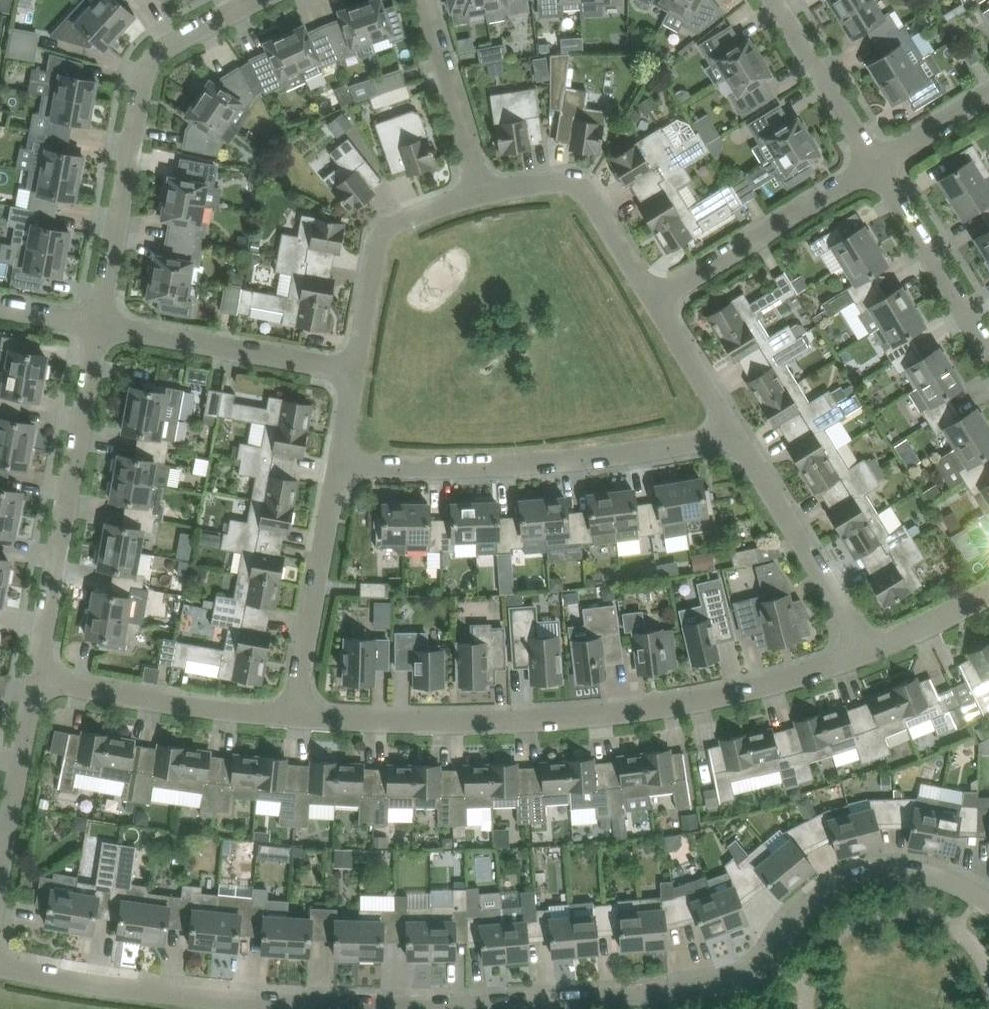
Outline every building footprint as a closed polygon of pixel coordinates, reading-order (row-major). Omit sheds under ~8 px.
[(92,6),(119,31),(135,14),(128,8),(127,9),(120,2),(122,0),(98,0),(92,6)] [(372,0),(366,0),(359,2),(372,39),(390,33),(392,39),(404,35),(396,12),(390,14),(388,8),(384,9),(381,0),(373,0),(372,0)] [(485,0),(449,0),(451,10),(454,10),(452,11),(454,19),(455,19),(456,22),(469,19),(467,13),(486,9),(485,0)] [(486,9),(505,6),(506,12),(527,9),(525,0),(485,0),(486,9)] [(541,7),(541,16),(560,15),(559,0),(540,0),(541,7)] [(621,0),(580,0),(581,14),(600,13),(600,3),(621,2),(621,0)] [(670,8),(687,17),(684,23),(698,30),(722,12),(712,0),(674,0),(670,8)] [(870,0),(830,0),(841,18),(870,0)] [(888,13),(883,17),(872,0),(870,0),(841,18),(854,39),(862,34),(861,32),(867,28),(876,41),(897,28),(888,13)] [(372,39),(359,2),(347,6),(348,8),(340,11),(342,19),(325,26),(338,58),(356,52),(354,45),(372,39)] [(119,31),(92,6),(77,22),(69,15),(51,34),(90,46),(95,41),(97,42),(95,43),(102,50),(119,31)] [(881,83),(912,64),(905,52),(911,49),(913,39),(904,24),(897,28),(876,41),(884,55),(877,59),(876,57),(868,62),(881,83)] [(338,58),(325,26),(308,33),(304,26),(296,29),(296,27),(284,32),(300,68),(305,79),(323,70),(321,66),(338,58)] [(755,44),(752,46),(748,38),(741,43),(731,27),(701,45),(712,63),(718,59),(728,76),(761,55),(755,44)] [(36,46),(38,33),(13,28),(11,41),(36,46)] [(252,60),(245,65),(260,90),(265,87),(266,91),(286,82),(283,76),(300,68),(284,32),(273,38),(274,40),(265,43),(269,51),(252,59),(252,60)] [(33,58),(36,46),(11,41),(9,54),(33,58)] [(507,57),(505,45),(480,49),(482,62),(507,57)] [(964,53),(970,63),(980,57),(974,47),(964,53)] [(770,75),(766,67),(768,66),(761,55),(728,76),(738,92),(732,95),(743,114),(773,95),(763,79),(770,75)] [(97,78),(87,77),(87,79),(79,77),(82,63),(50,58),(44,94),(92,102),(97,78)] [(547,58),(535,59),(538,79),(550,77),(547,58)] [(916,107),(944,89),(934,73),(927,77),(917,61),(912,64),(881,83),(894,104),(902,99),(901,97),(908,93),(916,107)] [(204,86),(197,97),(229,119),(240,103),(245,107),(255,94),(255,93),(260,90),(245,65),(239,69),(239,68),(223,78),(218,85),(211,81),(206,88),(204,86)] [(400,70),(377,78),(381,92),(405,84),(400,70)] [(405,84),(381,92),(370,96),(374,108),(410,96),(406,84),(405,84)] [(550,86),(550,108),(561,110),(556,140),(570,142),(569,148),(578,150),(596,152),(596,149),(599,150),(605,111),(586,108),(588,91),(564,87),(564,88),(550,86)] [(544,140),(536,87),(512,91),(512,92),(492,95),(500,150),(503,149),(504,152),(530,148),(530,143),(544,140)] [(44,94),(40,114),(47,115),(44,132),(68,137),(71,122),(79,123),(79,125),(88,127),(92,102),(44,94)] [(229,119),(197,97),(190,107),(191,108),(186,116),(193,120),(188,128),(185,146),(214,152),(224,139),(218,135),(229,119)] [(803,124),(801,125),(797,118),(789,122),(779,106),(762,116),(750,124),(761,142),(766,139),(776,155),(810,135),(803,124)] [(411,110),(375,123),(393,174),(406,169),(408,174),(433,165),(433,163),(436,161),(419,114),(411,110)] [(346,111),(328,122),(337,135),(355,124),(346,111)] [(710,112),(697,118),(710,143),(723,136),(710,112)] [(700,131),(686,140),(673,147),(662,129),(662,128),(613,158),(615,161),(612,162),(622,177),(626,185),(631,182),(639,194),(685,165),(695,159),(711,150),(700,131)] [(65,153),(68,137),(44,132),(31,130),(27,150),(31,151),(28,168),(31,169),(43,171),(79,178),(83,154),(74,152),(73,154),(65,153)] [(810,164),(808,161),(819,154),(814,147),(816,145),(810,135),(776,155),(769,160),(779,176),(781,175),(788,186),(808,173),(805,167),(810,164)] [(382,179),(349,137),(330,152),(341,166),(325,179),(336,194),(349,209),(351,207),(353,210),(367,199),(374,193),(371,188),(382,179)] [(940,179),(952,198),(988,175),(988,170),(973,144),(946,161),(952,171),(940,179)] [(203,204),(206,184),(213,185),(217,166),(202,163),(182,159),(179,178),(170,177),(169,185),(167,185),(164,197),(203,204)] [(693,178),(685,165),(639,194),(645,204),(640,207),(654,230),(690,207),(678,187),(693,178)] [(74,202),(79,178),(43,171),(31,169),(28,190),(33,191),(30,208),(55,212),(57,197),(65,198),(65,200),(74,202)] [(755,193),(742,171),(730,179),(731,181),(730,182),(742,201),(755,193)] [(988,216),(988,175),(952,198),(964,217),(982,206),(988,217),(988,216)] [(742,201),(730,182),(719,188),(720,189),(690,207),(654,230),(655,231),(660,228),(663,234),(661,235),(669,248),(666,250),(668,252),(703,230),(698,221),(727,202),(732,210),(742,203),(743,204),(744,204),(742,201)] [(200,223),(203,204),(164,197),(162,209),(164,210),(163,219),(171,220),(168,238),(202,244),(206,224),(200,223)] [(52,228),(55,212),(30,208),(13,204),(10,223),(33,227),(29,246),(65,253),(69,229),(60,227),(60,229),(52,228)] [(339,253),(341,243),(344,226),(341,225),(342,222),(303,215),(300,235),(283,232),(278,255),(331,265),(334,252),(339,253)] [(844,264),(875,245),(874,244),(877,242),(869,229),(866,231),(863,226),(845,237),(838,226),(810,243),(818,256),(821,254),(834,246),(844,264)] [(976,238),(988,257),(988,256),(988,230),(976,238)] [(192,263),(199,264),(202,244),(168,238),(165,256),(156,255),(155,263),(153,263),(150,275),(189,282),(192,263)] [(61,277),(65,253),(29,246),(18,244),(14,265),(11,282),(16,283),(41,288),(44,272),(52,274),(51,275),(61,277)] [(854,300),(876,287),(869,276),(887,264),(875,245),(844,264),(855,282),(846,288),(822,303),(829,315),(840,308),(854,300)] [(335,278),(329,277),(331,265),(278,255),(276,271),(293,274),(289,296),(330,304),(335,278)] [(726,336),(757,317),(787,298),(787,299),(798,292),(791,280),(785,270),(784,271),(774,278),(779,285),(749,304),(743,294),(707,316),(708,318),(711,317),(719,330),(721,328),(726,335),(726,336)] [(791,280),(798,292),(809,285),(801,273),(791,280)] [(185,301),(189,282),(150,275),(148,287),(150,288),(149,296),(161,299),(161,303),(166,304),(165,310),(167,311),(189,315),(192,302),(185,301)] [(237,312),(242,287),(227,284),(222,309),(237,312)] [(325,330),(330,305),(330,304),(289,296),(254,290),(242,287),(237,312),(237,313),(238,313),(238,312),(250,314),(251,305),(286,312),(284,322),(325,330)] [(904,292),(901,287),(883,298),(876,287),(854,300),(862,313),(858,315),(870,333),(873,331),(882,325),(912,306),(911,304),(914,302),(907,290),(904,292)] [(917,307),(914,309),(912,306),(882,325),(873,331),(891,361),(913,348),(906,336),(924,325),(922,321),(925,319),(917,307)] [(746,368),(797,337),(793,330),(789,324),(769,336),(757,317),(726,336),(726,335),(721,338),(730,353),(735,361),(740,358),(746,368)] [(785,362),(802,352),(811,346),(803,333),(797,337),(746,368),(757,387),(755,388),(764,402),(797,382),(785,362)] [(46,356),(25,352),(27,340),(3,335),(0,349),(0,370),(7,371),(46,378),(48,364),(45,363),(46,356)] [(944,351),(941,352),(938,348),(920,359),(913,348),(891,361),(899,373),(908,368),(919,386),(950,367),(949,365),(952,363),(944,351)] [(951,369),(950,367),(919,386),(910,391),(921,409),(929,422),(950,409),(944,397),(962,386),(959,382),(962,380),(954,367),(951,369)] [(46,378),(7,371),(5,385),(0,384),(0,405),(15,408),(17,396),(38,400),(40,392),(43,393),(46,378)] [(174,398),(176,389),(176,388),(142,381),(142,382),(144,383),(143,389),(132,387),(132,390),(129,389),(126,403),(129,403),(128,409),(180,418),(183,400),(174,398)] [(786,434),(837,402),(829,389),(809,402),(797,382),(764,402),(761,404),(775,426),(780,424),(786,434)] [(219,415),(223,390),(209,388),(205,412),(219,415)] [(307,430),(312,406),(312,404),(271,397),(269,408),(234,401),(236,393),(223,390),(219,415),(266,423),(307,430)] [(837,447),(825,428),(845,415),(837,402),(786,434),(793,444),(788,447),(802,470),(804,468),(837,447)] [(33,431),(34,424),(13,420),(15,408),(0,405),(0,441),(33,446),(36,432),(33,431)] [(176,439),(180,418),(164,415),(128,409),(128,412),(125,411),(122,425),(125,426),(124,431),(145,435),(143,447),(168,451),(170,438),(176,439)] [(976,409),(957,420),(950,409),(929,422),(936,434),(945,429),(957,447),(987,428),(986,426),(988,424),(982,412),(979,414),(976,409)] [(304,447),(307,430),(266,423),(262,445),(241,442),(238,457),(242,457),(295,467),(297,455),(303,456),(304,447)] [(948,452),(966,483),(988,469),(981,458),(988,453),(988,430),(987,428),(957,447),(948,452)] [(907,436),(895,444),(909,467),(921,459),(907,436)] [(3,476),(5,464),(26,468),(27,461),(31,461),(33,446),(0,441),(0,476),(3,476)] [(166,465),(168,451),(143,447),(141,459),(120,455),(119,458),(116,457),(114,471),(117,472),(116,477),(151,483),(167,486),(171,465),(166,465)] [(872,471),(864,458),(849,467),(837,447),(804,468),(813,482),(815,481),(827,499),(872,471)] [(293,479),(295,467),(242,457),(239,472),(256,476),(252,498),(294,506),(298,480),(293,479)] [(988,469),(966,483),(985,513),(988,511),(988,471),(988,469)] [(877,513),(865,493),(880,484),(872,471),(827,499),(833,510),(828,513),(842,535),(845,534),(844,533),(877,513)] [(3,476),(0,476),(0,511),(21,515),(24,500),(20,499),(22,492),(1,488),(3,476)] [(701,478),(694,479),(693,476),(678,479),(685,517),(713,513),(714,520),(715,520),(709,486),(708,486),(709,488),(703,489),(701,478)] [(149,499),(151,483),(116,477),(115,480),(112,479),(110,493),(113,494),(112,499),(133,503),(131,515),(156,519),(163,521),(165,506),(162,501),(149,499)] [(685,517),(678,479),(664,481),(664,484),(656,486),(660,507),(648,508),(652,533),(664,532),(665,537),(687,533),(685,517)] [(936,482),(923,490),(929,501),(943,493),(936,482)] [(626,487),(611,489),(617,540),(640,537),(640,535),(652,533),(648,508),(636,510),(633,489),(626,490),(626,487)] [(591,516),(579,517),(582,542),(596,541),(596,542),(617,540),(611,489),(596,491),(596,494),(589,495),(591,516)] [(582,542),(579,517),(567,518),(565,497),(558,498),(558,494),(543,496),(547,546),(568,544),(582,542)] [(522,522),(510,523),(512,548),(526,547),(526,552),(547,550),(547,546),(543,496),(528,497),(528,500),(521,501),(522,522)] [(289,532),(291,523),(294,506),(252,498),(248,521),(231,518),(228,532),(228,533),(281,543),(283,531),(289,532)] [(490,499),(475,500),(476,539),(477,553),(512,552),(512,548),(510,523),(498,523),(497,502),(490,502),(490,499)] [(476,539),(475,500),(460,500),(460,503),(452,504),(453,525),(441,525),(442,550),(456,550),(455,540),(476,539)] [(406,553),(407,501),(392,501),(392,504),(384,504),(384,515),(378,515),(378,513),(377,513),(377,547),(392,547),(401,553),(406,553)] [(429,504),(422,504),(422,501),(407,501),(406,553),(428,554),(428,551),(442,550),(441,525),(429,525),(429,504)] [(954,509),(942,516),(950,530),(962,523),(954,509)] [(21,515),(0,511),(0,534),(14,536),(15,529),(18,529),(21,515)] [(867,565),(913,536),(905,523),(890,532),(877,513),(844,533),(845,534),(853,548),(856,546),(867,565)] [(153,533),(156,519),(131,515),(128,527),(107,523),(103,545),(139,552),(143,531),(153,533)] [(967,526),(950,536),(966,560),(982,550),(967,526)] [(279,555),(281,543),(228,533),(228,532),(224,531),(221,547),(243,551),(239,574),(280,581),(285,555),(279,555)] [(925,557),(915,540),(913,536),(867,565),(874,576),(869,579),(883,602),(886,601),(888,603),(921,583),(910,566),(925,557)] [(135,572),(139,552),(103,545),(103,548),(100,548),(97,562),(100,562),(99,567),(120,571),(118,583),(143,587),(146,574),(135,572)] [(757,547),(732,552),(735,565),(759,560),(757,547)] [(708,552),(693,555),(696,571),(710,569),(708,552)] [(9,583),(11,568),(8,567),(9,560),(0,558),(0,581),(9,583)] [(774,562),(763,565),(771,599),(736,608),(743,634),(755,631),(759,645),(769,642),(770,645),(800,638),(799,635),(809,632),(806,618),(809,615),(800,599),(790,602),(787,590),(790,589),(774,562)] [(275,607),(280,582),(280,581),(239,574),(235,596),(217,593),(216,600),(215,608),(267,618),(270,606),(275,607)] [(699,621),(685,624),(694,663),(700,662),(700,665),(714,662),(713,659),(718,658),(714,639),(719,638),(720,641),(734,637),(720,577),(698,582),(706,614),(698,616),(699,621)] [(3,597),(6,597),(9,583),(0,581),(0,604),(1,604),(3,597)] [(386,596),(386,582),(361,581),(361,595),(386,596)] [(127,620),(130,599),(141,601),(143,587),(118,583),(116,595),(95,591),(91,613),(127,620)] [(621,656),(615,605),(594,608),(596,623),(587,625),(588,638),(574,640),(579,680),(583,680),(583,683),(597,681),(596,678),(605,677),(602,658),(621,656)] [(561,680),(558,634),(537,636),(535,606),(511,608),(515,666),(529,665),(532,667),(533,682),(545,681),(545,685),(556,684),(556,681),(561,680)] [(271,631),(265,630),(267,618),(215,608),(212,624),(229,627),(225,649),(266,657),(271,631)] [(676,666),(672,630),(661,631),(661,629),(644,631),(642,611),(624,614),(626,629),(634,628),(640,673),(666,669),(666,667),(676,666)] [(141,622),(127,620),(91,613),(91,616),(88,616),(85,630),(88,630),(87,635),(98,637),(97,643),(95,643),(95,644),(128,650),(131,635),(140,630),(141,622)] [(505,667),(504,627),(491,628),(491,624),(472,624),(473,643),(458,643),(459,654),(457,654),(457,659),(459,658),(459,685),(463,684),(463,688),(487,687),(487,681),(495,681),(494,667),(505,667)] [(442,685),(442,649),(439,649),(439,645),(427,645),(427,632),(397,633),(397,667),(416,667),(416,685),(423,685),(424,689),(427,691),(432,691),(435,689),(436,685),(442,685)] [(173,665),(178,640),(178,639),(164,637),(160,662),(173,665)] [(388,667),(389,639),(347,638),(346,653),(343,653),(343,670),(346,670),(345,682),(373,683),(374,667),(388,667)] [(261,683),(266,658),(266,657),(225,649),(178,640),(173,665),(186,667),(188,658),(222,665),(220,675),(240,679),(239,682),(253,685),(254,681),(261,683)] [(969,654),(972,658),(961,664),(960,663),(959,664),(976,698),(961,705),(969,721),(971,726),(987,717),(985,713),(985,712),(988,710),(988,643),(969,654)] [(147,667),(145,677),(145,679),(157,681),(159,669),(147,667)] [(946,711),(931,677),(929,678),(930,679),(919,683),(917,678),(893,687),(908,727),(931,717),(938,734),(956,726),(956,727),(969,721),(961,705),(946,711)] [(908,727),(893,687),(868,697),(870,703),(859,707),(877,758),(892,752),(885,736),(908,727)] [(877,758),(859,707),(847,711),(845,705),(820,713),(833,753),(857,746),(862,763),(877,758)] [(833,753),(820,713),(795,721),(797,727),(785,730),(800,782),(815,778),(809,761),(833,753)] [(800,782),(785,730),(773,733),(772,728),(746,734),(756,775),(780,769),(784,786),(800,782)] [(102,776),(109,735),(83,730),(82,735),(71,733),(71,732),(70,732),(58,787),(60,787),(60,786),(74,789),(77,772),(102,776)] [(756,775),(746,734),(721,740),(722,745),(710,748),(710,747),(709,747),(717,787),(720,802),(721,802),(721,801),(736,797),(732,780),(756,775)] [(137,801),(146,747),(134,745),(135,739),(109,735),(102,776),(126,781),(123,798),(137,801)] [(179,789),(185,747),(159,743),(158,748),(146,747),(137,801),(152,803),(154,785),(179,789)] [(216,811),(222,757),(210,756),(211,751),(185,747),(179,789),(204,792),(201,815),(215,817),(216,811)] [(683,753),(671,754),(670,749),(644,752),(650,794),(675,791),(677,808),(691,806),(691,807),(692,807),(684,752),(683,752),(683,753)] [(619,761),(607,762),(612,816),(616,839),(629,837),(625,815),(627,815),(627,811),(652,807),(650,794),(644,752),(619,756),(619,761)] [(257,798),(261,756),(235,753),(235,759),(222,757),(216,811),(230,813),(232,795),(257,798)] [(294,825),(299,765),(287,764),(287,759),(261,756),(257,798),(282,800),(280,824),(294,825)] [(603,817),(612,816),(607,762),(595,763),(594,758),(568,760),(571,802),(571,807),(598,806),(598,817),(603,817)] [(335,804),(338,762),(311,760),(311,765),(299,765),(294,825),(309,826),(311,802),(335,804)] [(571,802),(568,760),(542,762),(542,767),(530,768),(533,822),(547,821),(546,803),(571,802)] [(374,823),(376,769),(364,768),(364,763),(338,762),(335,804),(360,805),(359,823),(374,823)] [(533,822),(530,768),(518,768),(517,763),(491,764),(493,806),(518,805),(518,823),(533,822)] [(414,806),(415,764),(388,764),(388,769),(376,769),(374,823),(389,824),(389,806),(414,806)] [(454,824),(453,770),(441,770),(441,765),(415,764),(414,806),(439,807),(439,824),(454,824)] [(483,824),(483,806),(493,806),(491,764),(465,765),(465,770),(463,770),(453,770),(454,824),(468,824),(483,824)] [(977,831),(978,805),(978,796),(978,790),(964,790),(961,803),(941,798),(938,811),(931,847),(953,851),(957,830),(977,831)] [(931,847),(938,811),(941,798),(920,794),(919,797),(894,798),(895,822),(913,822),(909,843),(931,847)] [(977,831),(988,831),(988,796),(978,796),(978,805),(977,831)] [(877,823),(895,822),(894,798),(869,798),(872,809),(851,814),(860,849),(882,843),(877,823)] [(860,849),(851,814),(849,804),(828,809),(806,820),(816,842),(833,834),(838,854),(860,849)] [(814,867),(800,850),(816,842),(806,820),(783,831),(790,840),(774,853),(796,881),(814,867)] [(118,855),(120,843),(104,841),(97,884),(89,883),(78,881),(76,893),(69,931),(85,934),(86,930),(93,931),(96,911),(109,913),(113,887),(118,855)] [(796,881),(774,853),(767,845),(764,841),(749,854),(738,863),(753,889),(766,879),(779,895),(796,881)] [(129,856),(131,845),(120,843),(118,855),(129,856)] [(260,843),(258,858),(274,860),(276,844),(260,843)] [(336,848),(335,867),(353,867),(353,849),(336,848)] [(740,900),(753,889),(740,867),(738,863),(734,856),(725,864),(728,872),(734,885),(713,894),(726,928),(747,920),(740,900)] [(147,903),(148,893),(149,893),(150,886),(132,883),(134,870),(116,868),(113,887),(109,913),(121,915),(118,935),(125,936),(125,939),(141,942),(147,903)] [(76,893),(78,881),(79,876),(56,872),(55,878),(42,876),(37,901),(50,903),(46,923),(53,925),(53,928),(69,931),(76,893)] [(726,928),(708,880),(706,875),(675,888),(676,895),(681,919),(697,915),(705,935),(726,928)] [(681,919),(676,895),(674,888),(673,880),(661,881),(662,898),(641,900),(642,911),(644,947),(667,945),(665,923),(681,919)] [(214,950),(219,894),(202,892),(203,885),(184,883),(182,897),(183,897),(180,923),(192,924),(190,945),(197,945),(197,949),(214,950)] [(254,897),(252,930),(264,931),(263,951),(270,952),(270,955),(286,956),(289,917),(290,900),(268,898),(269,888),(255,887),(254,897)] [(504,923),(502,908),(481,909),(479,887),(467,888),(468,936),(468,941),(482,939),(484,961),(507,959),(504,923)] [(455,906),(431,906),(432,960),(448,960),(448,956),(455,956),(455,936),(468,936),(467,888),(454,888),(455,906)] [(527,936),(539,935),(535,890),(521,891),(522,906),(502,908),(504,923),(507,959),(529,957),(527,936)] [(167,921),(180,923),(183,897),(182,897),(149,893),(148,893),(141,942),(157,944),(158,940),(165,941),(167,921)] [(239,929),(252,930),(254,897),(219,894),(214,950),(230,952),(230,948),(237,949),(239,929)] [(415,960),(432,960),(431,906),(409,907),(409,895),(409,894),(399,895),(395,895),(396,910),(396,936),(408,936),(408,957),(415,956),(415,960)] [(642,911),(641,900),(606,903),(608,929),(620,927),(622,949),(644,947),(642,911)] [(575,953),(572,917),(571,903),(550,905),(551,908),(537,909),(539,935),(551,934),(553,955),(575,953)] [(596,930),(608,929),(606,903),(593,904),(594,915),(572,917),(575,953),(598,951),(596,930)] [(311,934),(324,934),(325,908),(312,908),(312,919),(289,917),(286,956),(302,957),(302,954),(310,954),(311,934)] [(359,959),(360,921),(337,920),(337,909),(325,908),(324,934),(336,935),(335,955),(342,955),(342,959),(359,959)] [(383,936),(396,936),(396,910),(360,910),(360,921),(359,959),(375,960),(375,956),(382,956),(383,936)]
